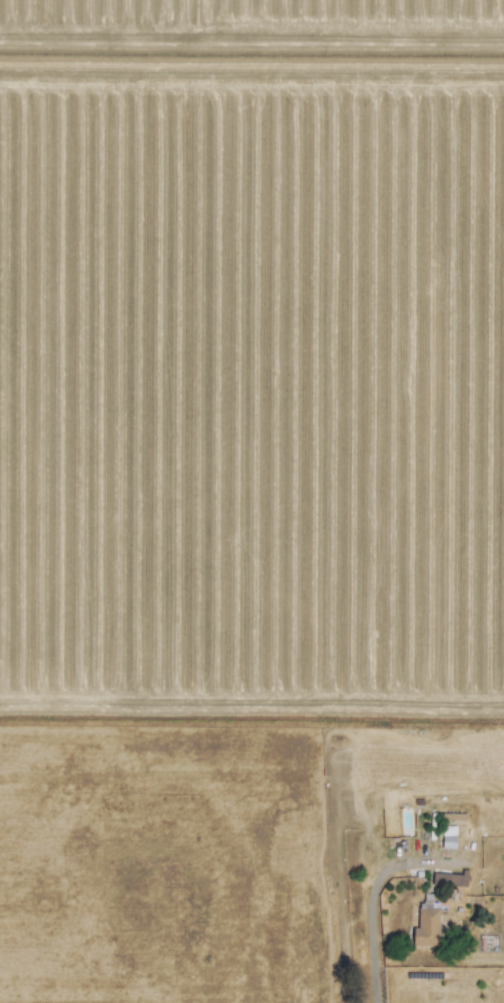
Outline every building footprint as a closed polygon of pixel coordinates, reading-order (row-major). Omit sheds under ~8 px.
[(418,928),(411,928),(411,946),(440,946),(440,923),(447,923),(447,914),(439,914),(439,908),(418,908),(418,928)]
